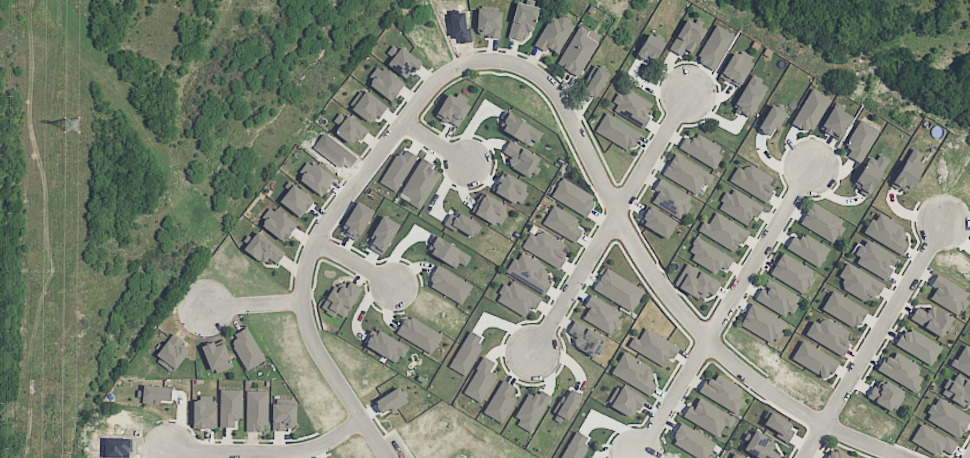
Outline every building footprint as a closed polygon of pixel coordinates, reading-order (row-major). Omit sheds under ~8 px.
[(539,8),(517,2),(508,38),(522,41),(524,30),(532,33),(539,8)] [(477,36),(500,38),(501,11),(478,10),(477,36)] [(546,52),(547,48),(559,54),(574,23),(559,16),(558,18),(550,15),(535,47),(546,52)] [(684,49),(694,53),(704,27),(683,19),(671,51),(681,55),(684,49)] [(578,77),(601,37),(579,25),(557,64),(578,77)] [(735,36),(717,25),(695,60),(714,71),(735,36)] [(665,42),(648,33),(635,55),(652,64),(665,42)] [(386,52),(393,57),(387,64),(406,79),(420,63),(394,42),(386,52)] [(753,59),(734,49),(719,77),(739,87),(753,59)] [(581,90),(597,98),(608,72),(593,65),(581,90)] [(366,84),(392,101),(404,82),(378,66),(366,84)] [(732,108),(749,118),(769,84),(753,74),(732,108)] [(349,107),(372,124),(386,105),(363,88),(349,107)] [(611,110),(644,127),(650,116),(646,114),(652,103),(623,88),(611,110)] [(810,133),(831,99),(812,88),(792,122),(810,133)] [(457,128),(470,106),(448,93),(435,115),(457,128)] [(786,113),(772,104),(757,129),(771,137),(786,113)] [(333,121),(340,126),(335,133),(354,146),(366,129),(340,111),(333,121)] [(595,131),(629,152),(640,133),(606,112),(595,131)] [(530,139),(537,143),(543,130),(506,113),(498,130),(528,144),(530,139)] [(860,163),(879,130),(860,119),(846,144),(851,148),(846,155),(860,163)] [(685,135),(678,148),(713,168),(724,149),(696,133),(692,139),(685,135)] [(535,165),(540,158),(509,140),(502,152),(511,158),(507,165),(530,179),(537,167),(535,165)] [(891,184),(907,193),(924,163),(919,160),(923,154),(912,148),(891,184)] [(395,191),(416,157),(402,149),(381,182),(395,191)] [(714,176),(674,153),(662,174),(696,194),(703,183),(708,186),(714,176)] [(888,158),(879,154),(876,160),(868,156),(853,188),(870,196),(888,158)] [(419,209),(441,174),(429,167),(431,163),(422,158),(398,196),(419,209)] [(334,178),(309,161),(297,179),(322,196),(334,178)] [(765,201),(777,179),(748,164),(745,170),(737,166),(729,181),(765,201)] [(529,186),(503,171),(492,190),(519,205),(529,186)] [(585,218),(597,199),(562,177),(551,196),(585,218)] [(692,194),(658,180),(654,191),(656,192),(651,204),(683,217),(692,194)] [(301,217),(314,199),(292,184),(279,202),(301,217)] [(718,208),(746,225),(752,216),(756,218),(763,206),(731,187),(718,208)] [(471,211),(500,227),(510,210),(481,194),(471,211)] [(833,243),(846,222),(812,202),(799,223),(833,243)] [(296,224),(272,206),(259,223),(284,241),(296,224)] [(553,206),(542,223),(575,243),(585,225),(553,206)] [(675,222),(649,207),(640,222),(666,237),(675,222)] [(709,224),(703,221),(698,230),(735,253),(748,231),(715,212),(709,224)] [(902,255),(908,244),(901,241),(907,230),(876,212),(864,234),(902,255)] [(451,228),(457,217),(451,213),(445,224),(451,228)] [(481,226),(459,214),(453,224),(475,236),(481,226)] [(383,256),(399,223),(382,216),(367,248),(383,256)] [(521,250),(560,267),(566,253),(562,251),(565,244),(530,228),(521,250)] [(277,264),(286,251),(256,232),(244,250),(264,264),(268,258),(277,264)] [(800,239),(793,235),(785,248),(819,267),(829,248),(803,233),(800,239)] [(462,270),(471,256),(435,235),(427,250),(462,270)] [(726,270),(733,259),(698,238),(688,255),(716,273),(720,267),(726,270)] [(856,262),(885,280),(898,258),(865,239),(855,255),(859,257),(856,262)] [(506,273),(544,295),(551,283),(545,280),(550,270),(519,252),(506,273)] [(804,294),(816,273),(782,253),(769,274),(804,294)] [(884,284),(846,262),(838,276),(845,280),(840,288),(865,302),(870,293),(876,297),(884,284)] [(674,285),(703,301),(708,293),(713,296),(720,282),(686,263),(674,285)] [(427,284),(461,305),(473,286),(438,265),(427,284)] [(593,289),(632,312),(644,290),(605,268),(593,289)] [(958,315),(969,294),(936,274),(930,286),(935,289),(929,299),(958,315)] [(529,308),(534,310),(541,298),(508,279),(496,301),(524,316),(529,308)] [(799,294),(765,279),(755,301),(790,317),(799,294)] [(336,313),(344,318),(360,290),(346,281),(339,294),(331,289),(320,309),(333,316),(336,313)] [(855,329),(867,311),(832,290),(821,309),(855,329)] [(623,313),(591,294),(584,306),(588,308),(583,317),(612,333),(623,313)] [(740,324),(774,344),(787,323),(752,303),(740,324)] [(909,320),(942,336),(952,317),(930,306),(927,312),(916,307),(909,320)] [(806,336),(840,355),(852,333),(818,314),(806,336)] [(405,316),(396,335),(433,352),(442,333),(405,316)] [(594,356),(605,337),(574,320),(567,332),(577,338),(574,344),(594,356)] [(679,348),(645,327),(638,339),(633,336),(628,346),(663,367),(669,357),(672,360),(679,348)] [(942,347),(907,327),(896,346),(931,365),(942,347)] [(229,339),(247,371),(266,360),(248,328),(229,339)] [(398,364),(407,346),(375,329),(366,347),(398,364)] [(485,339),(468,330),(449,366),(465,375),(485,339)] [(154,358),(172,373),(191,349),(174,334),(154,358)] [(838,361),(802,340),(791,359),(827,380),(838,361)] [(212,373),(233,365),(224,342),(215,346),(214,341),(201,346),(212,373)] [(964,344),(952,365),(969,375),(969,348),(964,344)] [(920,366),(895,352),(891,359),(884,355),(876,369),(916,391),(923,378),(915,374),(920,366)] [(651,394),(656,384),(651,381),(656,370),(621,353),(611,375),(651,394)] [(481,403),(495,376),(491,374),(497,363),(483,356),(463,393),(481,403)] [(744,399),(738,396),(742,388),(713,372),(701,393),(736,413),(744,399)] [(968,409),(969,406),(969,382),(953,372),(941,393),(968,409)] [(868,399),(895,411),(905,391),(878,378),(868,399)] [(515,387),(503,380),(483,412),(502,424),(517,398),(511,394),(515,387)] [(645,398),(618,384),(608,405),(634,418),(645,398)] [(139,386),(139,403),(161,404),(161,401),(171,401),(171,388),(139,386)] [(407,402),(399,387),(374,400),(381,415),(407,402)] [(569,420),(581,395),(566,388),(554,413),(569,420)] [(242,390),(220,389),(220,427),(234,427),(234,419),(242,419),(242,390)] [(551,397),(539,389),(535,397),(528,393),(513,420),(532,431),(551,397)] [(268,391),(246,390),(246,431),(264,432),(264,425),(268,425),(268,391)] [(193,428),(215,428),(215,397),(192,397),(193,428)] [(717,437),(724,425),(730,428),(735,418),(699,397),(694,406),(690,404),(682,416),(717,437)] [(959,438),(969,418),(969,416),(936,397),(925,419),(959,438)] [(296,404),(272,403),(272,429),(296,430),(296,404)] [(937,456),(940,450),(950,455),(956,443),(920,423),(910,441),(937,456)] [(700,457),(708,457),(716,441),(680,424),(670,444),(700,457)] [(574,430),(561,457),(581,457),(590,438),(574,430)] [(780,454),(771,450),(776,441),(753,430),(744,451),(758,457),(778,457),(780,454)] [(829,449),(826,457),(852,457),(829,449)]
